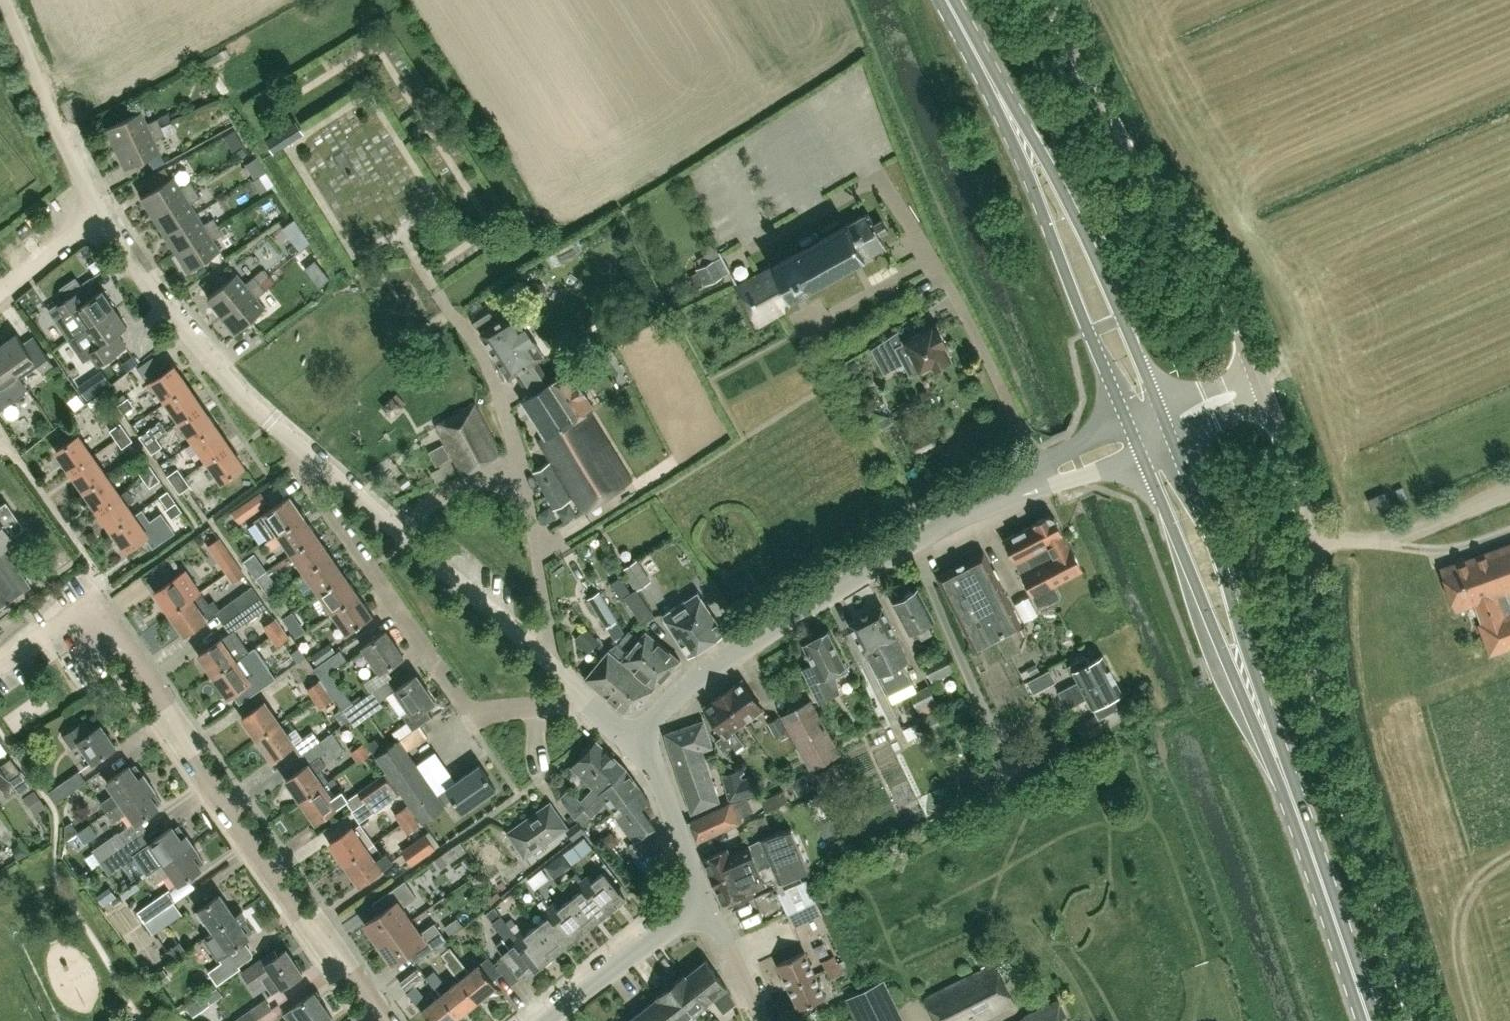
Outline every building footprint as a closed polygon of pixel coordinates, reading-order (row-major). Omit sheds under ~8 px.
[(117,147),(162,126),(158,118),(147,123),(141,111),(107,127),(117,147)] [(169,113),(158,118),(162,126),(172,121),(169,113)] [(219,134),(232,128),(226,114),(213,120),(219,134)] [(296,120),(265,139),(273,153),(305,134),(296,120)] [(172,121),(162,126),(166,135),(166,136),(178,130),(173,121),(172,121)] [(160,152),(155,140),(166,135),(162,126),(117,147),(126,168),(160,152)] [(154,215),(196,189),(191,181),(181,187),(174,176),(142,196),(154,215)] [(226,212),(258,189),(251,180),(219,202),(226,212)] [(197,213),(190,203),(201,197),(196,189),(154,215),(165,233),(197,213)] [(177,252),(219,225),(214,218),(204,224),(197,213),(165,233),(177,252)] [(790,299),(886,246),(880,235),(888,230),(882,219),(874,224),(868,213),(772,266),(790,299)] [(299,225),(295,219),(282,228),(286,234),(299,225)] [(220,251),(213,240),(224,233),(219,225),(177,252),(189,271),(220,251)] [(709,252),(697,258),(701,266),(721,256),(713,242),(706,246),(709,252)] [(729,272),(721,257),(721,256),(701,266),(696,269),(705,285),(729,272)] [(790,299),(772,266),(737,286),(759,325),(781,313),(780,305),(790,299)] [(317,267),(303,274),(312,292),(326,285),(317,267)] [(263,269),(254,276),(260,283),(269,276),(263,269)] [(260,283),(254,276),(245,283),(237,273),(208,297),(222,314),(260,283)] [(269,276),(260,283),(266,290),(274,283),(269,276)] [(72,337),(115,308),(102,290),(92,296),(85,286),(84,287),(80,281),(62,293),(66,299),(57,306),(64,316),(59,319),(71,336),(68,339),(68,340),(71,338),(72,337)] [(236,332),(265,308),(257,298),(266,290),(260,283),(222,314),(236,332)] [(535,283),(532,288),(532,294),(537,297),(542,297),(546,292),(545,287),(541,283),(535,283)] [(494,315),(486,304),(468,315),(477,327),(494,315)] [(127,326),(115,308),(72,337),(71,338),(84,356),(89,352),(98,366),(126,347),(117,333),(127,326)] [(551,382),(536,359),(543,355),(515,310),(480,332),(508,377),(515,372),(529,395),(551,382)] [(910,352),(920,370),(930,365),(932,370),(950,360),(943,346),(947,344),(937,325),(933,328),(932,325),(908,338),(902,328),(872,349),(884,374),(896,368),(892,361),(910,352)] [(17,333),(0,345),(0,348),(20,377),(38,365),(43,372),(54,365),(48,357),(38,364),(17,333)] [(20,377),(0,348),(0,408),(28,389),(20,377)] [(133,356),(121,364),(126,370),(137,363),(133,356)] [(855,363),(847,368),(851,375),(856,372),(857,368),(855,363)] [(188,385),(174,365),(151,380),(165,401),(188,385)] [(631,479),(587,409),(593,406),(570,370),(551,382),(529,395),(522,400),(544,436),(538,439),(583,511),(631,479)] [(88,379),(78,386),(87,399),(97,393),(88,379)] [(139,383),(124,394),(127,398),(129,400),(144,390),(139,383)] [(201,405),(188,385),(165,401),(179,421),(201,405)] [(78,393),(68,401),(75,410),(85,403),(78,393)] [(393,393),(382,404),(393,415),(404,404),(393,393)] [(129,400),(127,398),(116,405),(123,414),(133,406),(129,400)] [(501,452),(474,404),(436,425),(463,473),(501,452)] [(83,405),(70,417),(96,445),(109,433),(83,405)] [(215,425),(201,405),(179,421),(193,440),(215,425)] [(109,430),(115,439),(125,432),(119,423),(109,430)] [(229,445),(215,425),(193,440),(207,460),(229,445)] [(139,436),(145,445),(155,437),(149,429),(139,436)] [(173,430),(157,437),(164,451),(179,444),(173,430)] [(132,440),(125,432),(115,439),(121,448),(132,440)] [(92,455),(77,435),(55,451),(70,471),(92,455)] [(162,446),(155,437),(145,445),(151,454),(162,446)] [(444,444),(432,450),(439,464),(451,458),(444,444)] [(243,466),(233,451),(229,445),(207,460),(221,481),(243,466)] [(189,446),(171,460),(178,469),(196,455),(189,446)] [(106,475),(92,455),(70,471),(83,490),(106,475)] [(137,470),(143,479),(153,471),(147,462),(137,470)] [(570,499),(550,462),(533,471),(553,509),(570,499)] [(166,476),(173,484),(183,477),(177,468),(166,476)] [(160,480),(153,471),(143,479),(149,487),(160,480)] [(119,494),(106,475),(83,490),(97,510),(119,494)] [(189,486),(183,477),(173,484),(179,493),(189,486)] [(135,499),(127,489),(119,494),(97,510),(111,530),(133,514),(127,505),(135,499)] [(229,512),(237,523),(266,504),(258,492),(229,512)] [(1390,505),(1385,493),(1369,499),(1374,511),(1390,505)] [(304,515),(290,494),(263,513),(277,533),(304,515)] [(4,548),(14,541),(11,537),(25,528),(6,502),(0,506),(0,607),(31,585),(4,548)] [(181,511),(175,502),(165,509),(171,518),(181,511)] [(142,508),(133,514),(111,530),(125,550),(145,536),(153,548),(175,532),(161,512),(150,520),(142,508)] [(220,539),(236,533),(228,514),(212,520),(220,539)] [(290,553),(318,534),(304,515),(277,533),(277,534),(266,542),(272,550),(283,543),(290,553)] [(1083,570),(1071,547),(1070,547),(1062,533),(1063,533),(1054,517),(1048,515),(1033,523),(1033,524),(1009,537),(1003,540),(1012,557),(1039,608),(1060,597),(1054,585),(1083,570)] [(332,554),(318,534),(290,553),(304,573),(332,554)] [(1475,603),(1482,623),(1479,625),(1490,654),(1509,647),(1509,603),(1507,593),(1509,592),(1509,544),(1440,569),(1455,610),(1475,603)] [(215,554),(227,572),(237,565),(233,559),(225,547),(215,554)] [(1021,623),(984,552),(937,576),(974,648),(1021,623)] [(242,560),(254,578),(265,571),(253,553),(242,560)] [(318,593),(345,574),(332,554),(304,573),(318,593)] [(637,559),(621,570),(635,590),(636,589),(650,580),(637,559)] [(243,573),(237,565),(227,572),(233,581),(243,573)] [(169,612),(201,590),(186,569),(154,591),(169,612)] [(256,578),(270,598),(281,590),(267,570),(256,578)] [(331,613),(359,594),(345,574),(318,593),(331,613)] [(620,577),(610,583),(621,599),(625,597),(631,593),(620,577)] [(259,596),(252,585),(231,600),(238,611),(259,596)] [(654,616),(636,589),(635,590),(631,593),(625,597),(642,623),(654,616)] [(933,621),(916,589),(893,602),(910,633),(917,630),(921,638),(932,633),(927,624),(933,621)] [(207,618),(220,609),(214,600),(209,603),(201,592),(202,591),(201,590),(169,612),(185,635),(208,619),(207,618)] [(617,620),(599,590),(587,598),(606,627),(617,620)] [(724,632),(700,595),(698,591),(662,614),(689,655),(724,632)] [(345,633),(373,614),(359,594),(331,613),(345,633)] [(245,621),(266,606),(259,596),(238,611),(245,621)] [(285,596),(274,604),(281,614),(292,607),(285,596)] [(864,652),(865,651),(878,677),(879,676),(888,693),(912,681),(903,664),(908,661),(896,636),(897,636),(881,605),(849,622),(864,652)] [(264,625),(270,634),(281,627),(274,618),(264,625)] [(287,636),(281,627),(270,634),(276,643),(287,636)] [(600,642),(586,627),(574,639),(588,654),(600,642)] [(249,651),(233,629),(198,653),(213,675),(231,662),(235,659),(235,660),(249,651)] [(403,656),(385,630),(362,646),(380,672),(403,656)] [(629,630),(624,637),(666,674),(679,659),(646,630),(638,638),(629,630)] [(819,704),(834,696),(825,678),(835,673),(837,678),(848,672),(828,633),(803,645),(812,663),(801,669),(819,704)] [(609,649),(621,659),(654,688),(666,674),(624,637),(618,643),(609,649)] [(315,664),(326,656),(320,648),(310,656),(315,664)] [(353,703),(331,670),(347,660),(339,649),(313,667),(316,672),(328,688),(334,696),(343,710),(353,703)] [(654,688),(621,659),(609,649),(585,676),(624,711),(635,710),(648,695),(654,688)] [(957,669),(947,649),(923,661),(932,681),(957,669)] [(1082,689),(1112,673),(1103,655),(1089,662),(1085,656),(1065,666),(1070,674),(1074,672),(1078,681),(1058,691),(1063,699),(1082,689)] [(267,669),(260,659),(243,671),(235,660),(235,659),(231,662),(213,675),(227,696),(267,669)] [(1035,663),(1026,668),(1030,675),(1039,670),(1035,663)] [(307,688),(314,697),(328,688),(316,672),(313,674),(318,681),(307,688)] [(1122,692),(1112,673),(1082,689),(1063,699),(1067,708),(1087,697),(1095,714),(1098,713),(1100,718),(1116,710),(1118,704),(1114,696),(1122,692)] [(412,730),(419,725),(432,716),(425,707),(434,701),(416,675),(394,690),(408,710),(402,714),(412,730)] [(1035,678),(1028,681),(1034,692),(1041,688),(1040,686),(1035,678)] [(762,708),(742,680),(733,686),(733,685),(722,693),(733,707),(732,708),(742,723),(744,721),(762,708)] [(928,685),(910,694),(921,716),(939,706),(928,685)] [(334,696),(328,688),(314,697),(320,706),(330,699),(334,696)] [(384,705),(373,690),(353,703),(343,710),(350,719),(354,725),(384,705)] [(734,730),(742,723),(732,708),(733,707),(722,693),(711,700),(712,701),(704,707),(723,734),(715,740),(727,756),(744,744),(734,730)] [(839,753),(810,700),(782,716),(811,769),(839,753)] [(278,722),(264,701),(241,716),(256,737),(278,722)] [(939,708),(921,718),(929,732),(947,722),(939,708)] [(1084,739),(1105,728),(1100,718),(1098,713),(1095,714),(1076,724),(1084,739)] [(785,730),(777,716),(767,722),(775,736),(785,730)] [(701,750),(712,747),(702,721),(667,733),(665,736),(676,768),(692,762),(694,772),(700,770),(696,761),(704,758),(701,750)] [(116,746),(101,725),(91,732),(84,722),(64,736),(72,747),(79,742),(94,762),(116,746)] [(293,742),(278,722),(256,737),(271,758),(291,744),(293,742)] [(917,722),(903,729),(908,739),(922,732),(917,722)] [(427,736),(419,725),(412,730),(376,755),(422,821),(445,805),(443,803),(452,797),(462,811),(495,788),(478,764),(446,787),(446,788),(437,794),(406,750),(427,736)] [(293,742),(291,744),(299,755),(319,741),(320,740),(313,730),(293,743),(293,742)] [(320,740),(319,741),(325,751),(329,756),(342,747),(332,732),(320,740)] [(890,795),(906,787),(880,735),(864,743),(890,795)] [(602,791),(624,767),(596,740),(571,767),(592,787),(580,800),(568,788),(559,798),(573,818),(602,791)] [(351,751),(357,760),(368,752),(362,743),(351,751)] [(310,792),(328,780),(321,769),(326,765),(319,755),(285,779),(300,800),(310,792)] [(717,757),(708,760),(709,765),(715,768),(719,766),(717,757)] [(719,801),(704,758),(696,761),(700,770),(694,772),(692,762),(676,768),(691,811),(719,801)] [(847,785),(835,762),(815,772),(827,795),(847,785)] [(15,764),(4,772),(0,766),(0,787),(5,794),(13,788),(20,796),(32,787),(15,764)] [(107,811),(149,782),(144,774),(143,774),(135,764),(131,768),(129,765),(107,781),(115,793),(101,803),(107,811)] [(582,825),(591,815),(605,801),(611,809),(639,786),(625,768),(624,767),(602,791),(573,818),(582,825)] [(276,769),(264,776),(260,770),(243,780),(253,797),(282,780),(276,769)] [(740,769),(722,774),(729,801),(756,794),(751,775),(742,777),(740,769)] [(56,803),(86,780),(78,770),(48,792),(56,803)] [(389,784),(382,774),(358,791),(365,801),(366,801),(389,784)] [(792,776),(794,794),(808,792),(806,774),(792,776)] [(333,778),(329,781),(328,780),(310,792),(300,800),(314,821),(347,798),(333,778)] [(158,807),(156,805),(161,801),(154,791),(155,790),(149,782),(107,811),(113,821),(128,811),(136,822),(158,807)] [(397,795),(389,784),(366,801),(373,811),(397,795)] [(636,857),(654,844),(645,833),(655,826),(649,818),(655,815),(649,800),(639,786),(611,809),(634,841),(627,846),(636,857)] [(788,803),(783,792),(761,802),(766,813),(788,803)] [(35,793),(23,800),(32,818),(45,811),(35,793)] [(753,812),(747,798),(741,800),(733,802),(730,803),(689,821),(698,841),(724,829),(725,830),(742,822),(740,818),(753,812)] [(524,855),(565,826),(549,804),(509,833),(524,855)] [(395,814),(401,823),(412,815),(405,806),(395,814)] [(418,824),(412,815),(401,823),(407,832),(418,824)] [(763,815),(757,818),(761,828),(767,825),(763,815)] [(830,817),(818,824),(824,837),(826,836),(837,830),(830,817)] [(79,831),(71,821),(65,825),(65,836),(67,840),(77,832),(79,831)] [(354,825),(351,826),(329,842),(343,862),(374,841),(361,822),(355,827),(354,825)] [(88,824),(79,831),(77,832),(85,843),(96,835),(88,824)] [(185,835),(178,825),(173,828),(172,826),(133,853),(135,855),(148,873),(154,869),(192,842),(186,834),(185,835)] [(780,881),(808,870),(791,829),(778,831),(761,839),(756,841),(766,862),(758,866),(750,846),(729,855),(727,849),(704,859),(723,902),(726,901),(729,907),(754,896),(751,890),(778,878),(780,881)] [(100,862),(127,843),(118,831),(92,849),(100,862)] [(430,831),(402,850),(412,865),(436,848),(436,847),(439,845),(430,831)] [(610,831),(599,840),(607,850),(614,845),(615,837),(610,831)] [(382,854),(374,841),(343,862),(358,883),(392,859),(386,851),(382,854)] [(201,868),(199,865),(204,862),(197,852),(198,851),(192,842),(154,869),(148,873),(155,883),(171,871),(179,883),(201,868)] [(108,873),(135,855),(133,853),(127,844),(101,862),(108,873)] [(441,873),(460,856),(452,847),(434,865),(441,873)] [(542,869),(527,880),(535,889),(549,878),(542,869)] [(625,898),(604,872),(593,881),(589,875),(582,880),(608,912),(625,898)] [(805,878),(775,892),(785,914),(815,900),(805,878)] [(411,919),(401,906),(416,896),(404,880),(381,896),(388,906),(364,922),(378,942),(411,919)] [(608,912),(582,880),(576,885),(580,891),(570,899),(591,925),(608,912)] [(137,911),(144,921),(161,909),(177,898),(169,888),(137,911)] [(213,929),(234,915),(219,894),(199,909),(213,929)] [(591,925),(570,899),(560,907),(555,902),(549,907),(574,939),(591,925)] [(774,921),(780,934),(820,916),(815,903),(774,921)] [(540,965),(515,933),(511,928),(494,907),(486,913),(504,938),(495,944),(523,979),(540,965)] [(574,939),(549,907),(542,912),(547,918),(536,926),(557,952),(574,939)] [(153,933),(170,922),(161,909),(144,921),(153,933)] [(229,952),(245,941),(245,940),(244,939),(249,936),(234,915),(213,929),(202,937),(217,960),(220,958),(222,962),(209,971),(218,984),(240,968),(229,952)] [(464,927),(457,917),(444,927),(451,936),(464,927)] [(446,939),(434,922),(420,932),(411,919),(378,942),(392,962),(415,945),(422,955),(446,939)] [(516,923),(511,928),(515,933),(521,929),(516,923)] [(557,952),(536,926),(526,934),(521,928),(521,929),(515,933),(540,965),(557,952)] [(165,951),(171,960),(184,950),(178,942),(165,951)] [(487,957),(479,963),(469,971),(449,946),(441,952),(448,961),(446,962),(459,979),(476,1000),(496,985),(492,980),(501,973),(487,957)] [(302,972),(286,949),(278,954),(274,948),(240,971),(253,990),(265,982),(272,993),(302,972)] [(777,963),(788,986),(815,973),(804,951),(777,963)] [(822,960),(826,968),(837,963),(833,955),(822,960)] [(736,1003),(727,987),(706,960),(686,975),(685,974),(684,974),(707,1004),(707,1003),(707,1002),(712,998),(723,1012),(736,1003)] [(992,960),(987,963),(989,967),(925,999),(936,1020),(978,1020),(1006,1007),(1013,1003),(992,960)] [(841,971),(837,963),(826,968),(829,976),(841,971)] [(152,975),(160,985),(169,978),(162,968),(152,975)] [(442,980),(434,970),(426,976),(434,986),(442,980)] [(825,996),(815,973),(788,986),(798,1009),(825,996)] [(707,1004),(684,974),(673,983),(670,978),(665,983),(668,987),(656,996),(658,997),(669,1012),(680,1003),(691,1016),(707,1004)] [(476,1000),(459,979),(440,994),(458,1015),(476,1000)] [(882,981),(849,997),(861,1020),(901,1020),(882,981)] [(407,991),(431,1020),(450,1020),(458,1015),(440,994),(429,1003),(422,995),(415,985),(407,991)] [(332,1016),(314,990),(282,1012),(289,1020),(329,1020),(333,1018),(332,1016)] [(203,994),(185,1005),(190,1013),(207,1001),(203,994)] [(691,1016),(680,1003),(669,1012),(658,997),(627,1020),(685,1020),(691,1016)] [(1061,1018),(1065,1016),(1058,1001),(1027,1016),(1027,1018),(1021,1020),(1063,1020),(1061,1018)] [(254,1019),(247,1009),(233,1019),(230,1020),(251,1020),(254,1019)]
